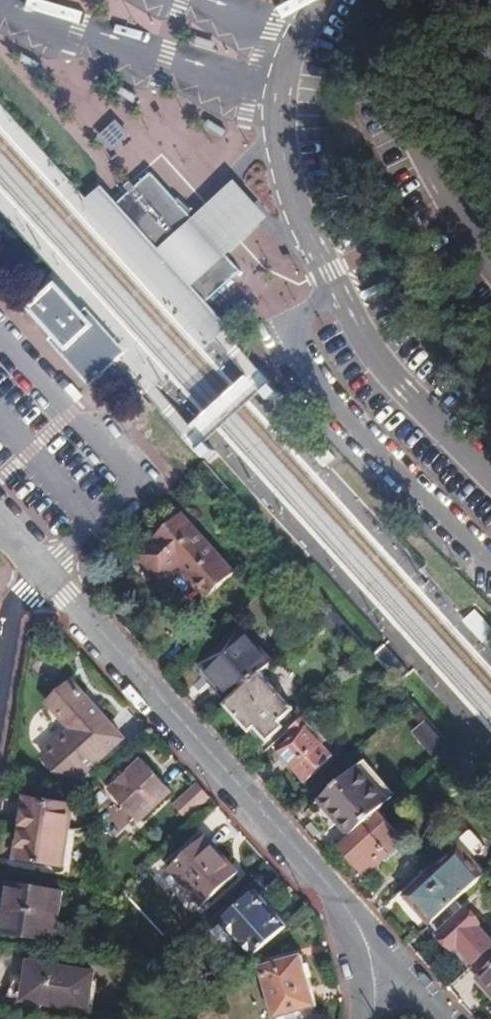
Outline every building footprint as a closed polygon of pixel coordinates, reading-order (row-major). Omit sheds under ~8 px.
[(101,114),(87,132),(114,153),(128,135),(101,114)] [(173,195),(152,172),(119,202),(161,248),(178,267),(195,286),(209,301),(242,271),(229,255),(211,237),(194,218),(173,195)] [(208,205),(194,218),(211,237),(229,255),(243,242),(268,219),(271,217),(236,180),(208,205)] [(161,248),(119,202),(116,199),(104,185),(88,199),(85,202),(216,345),(233,328),(224,318),(209,301),(195,286),(178,267),(161,248)] [(113,345),(118,341),(109,331),(89,308),(85,312),(57,281),(28,307),(54,336),(50,340),(70,363),(91,386),(116,363),(106,351),(108,349),(113,345)] [(106,351),(116,363),(128,352),(118,341),(113,345),(108,349),(106,351)] [(178,568),(188,579),(216,554),(182,515),(154,540),(155,543),(139,558),(162,582),(178,568)] [(216,554),(188,579),(207,599),(234,575),(216,554)] [(464,621),(482,644),(490,637),(490,627),(477,610),(464,621)] [(204,667),(214,677),(251,644),(242,633),(204,667)] [(233,700),(260,676),(271,667),(251,644),(214,677),(233,700)] [(198,672),(207,683),(214,677),(204,667),(198,672)] [(227,706),(226,707),(250,733),(256,728),(268,742),(282,729),(278,725),(292,711),(260,676),(233,700),(227,706)] [(214,677),(207,683),(227,706),(233,700),(214,677)] [(122,740),(72,683),(47,705),(71,732),(42,759),(55,775),(81,776),(122,740)] [(305,717),(290,731),(295,738),(278,754),(304,782),(332,758),(311,734),(316,729),(305,717)] [(137,825),(169,796),(140,762),(107,791),(137,825)] [(377,814),(387,805),(356,770),(319,804),(349,838),(360,829),(377,814)] [(201,784),(176,808),(190,823),(215,799),(201,784)] [(62,867),(70,807),(24,799),(19,824),(22,825),(17,860),(62,867)] [(360,829),(384,853),(400,839),(377,814),(360,829)] [(349,838),(339,848),(365,877),(383,861),(380,857),(384,853),(360,829),(349,838)] [(472,835),(455,850),(472,869),(488,854),(472,835)] [(202,908),(238,875),(204,838),(168,870),(202,908)] [(403,896),(429,926),(454,904),(481,880),(472,869),(455,850),(403,896)] [(6,884),(0,925),(0,935),(52,943),(60,894),(6,884)] [(253,958),(285,930),(253,895),(221,923),(253,958)] [(428,927),(452,954),(458,949),(474,967),(490,952),(490,946),(454,904),(429,926),(428,927)] [(273,1018),(316,1018),(314,1011),(317,1010),(302,958),(284,962),(283,956),(257,964),(273,1018)] [(9,996),(89,1010),(93,972),(31,962),(28,979),(16,977),(9,996)] [(490,994),(490,970),(481,979),(490,990),(489,992),(490,994)] [(88,1018),(112,1018),(112,1013),(89,1010),(88,1018)]
